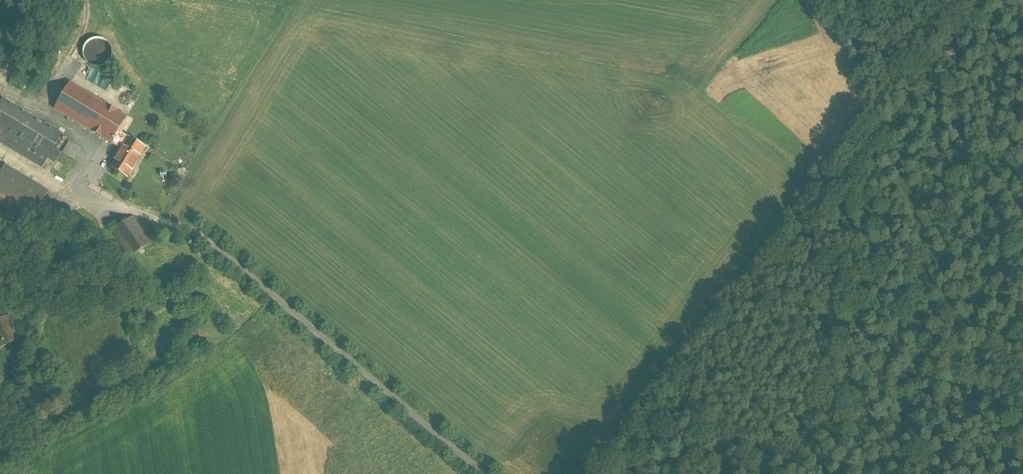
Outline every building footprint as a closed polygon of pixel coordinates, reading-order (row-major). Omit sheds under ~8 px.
[(99,67),(104,65),(108,62),(110,59),(112,55),(112,51),(111,47),(108,42),(105,39),(100,38),(95,38),(91,39),(86,43),(84,48),(83,53),(85,59),(88,63),(93,66),(99,67)] [(112,144),(119,131),(127,117),(71,83),(55,109),(112,144)] [(3,98),(0,103),(0,143),(42,169),(63,135),(3,98)] [(119,131),(112,144),(122,150),(112,167),(128,179),(145,148),(119,131)] [(132,216),(112,230),(131,256),(151,242),(144,232),(132,216)] [(0,320),(0,348),(21,339),(10,315),(0,320)]
